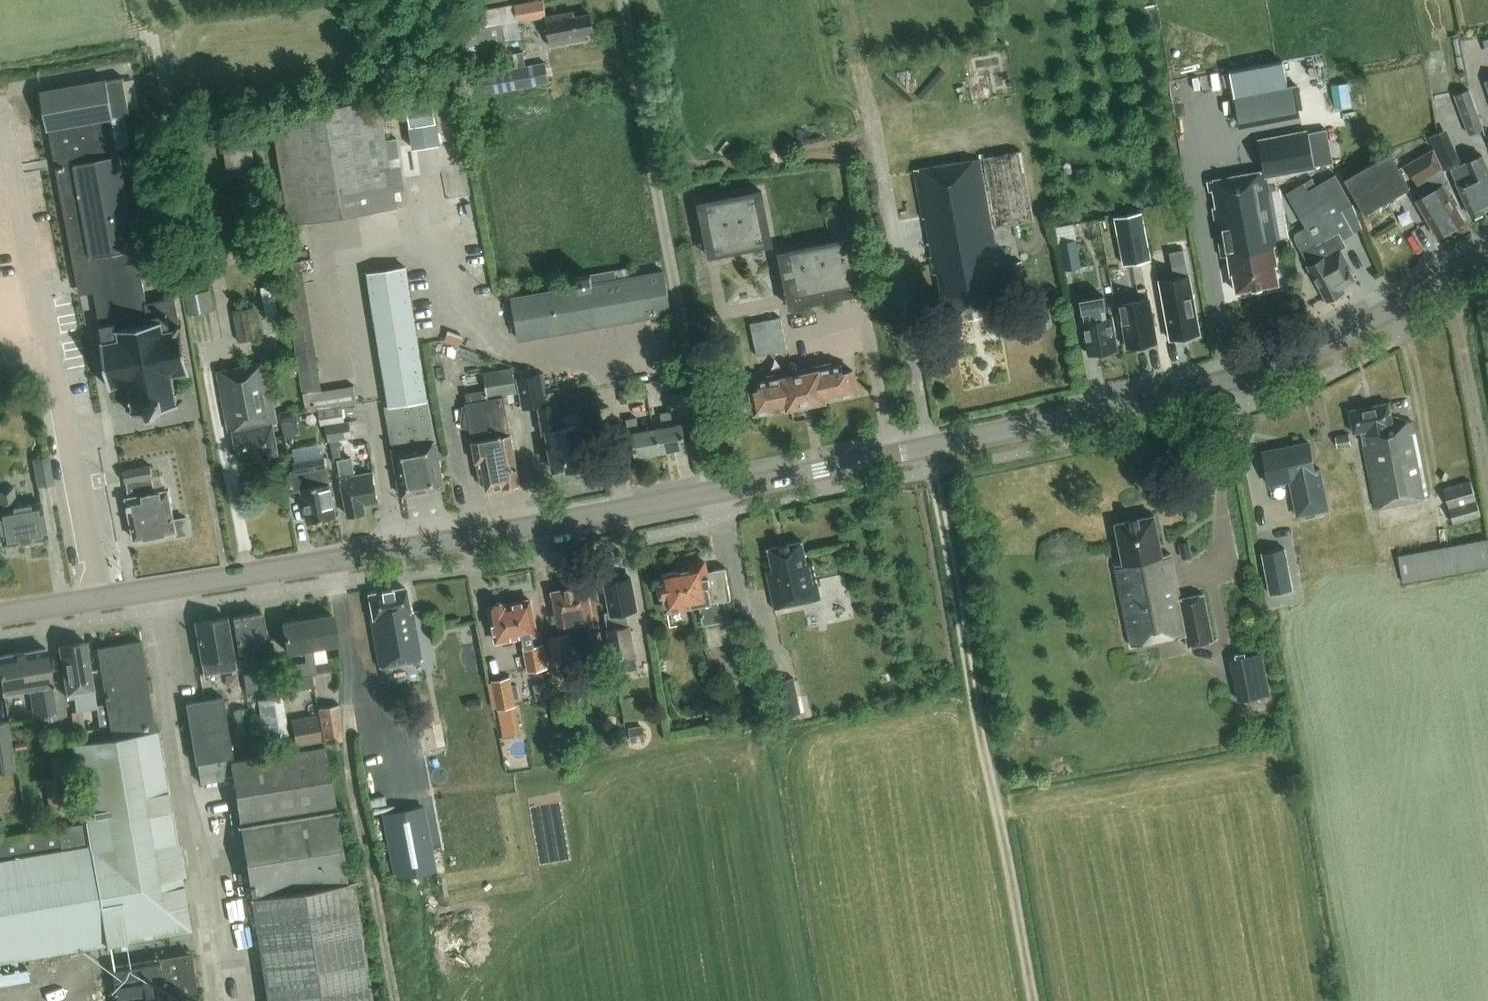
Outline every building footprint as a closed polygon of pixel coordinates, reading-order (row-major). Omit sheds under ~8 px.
[(542,0),(538,0),(462,14),(467,45),(521,36),(519,21),(545,17),(542,0)] [(587,33),(594,32),(591,13),(574,16),(573,11),(545,16),(551,46),(588,39),(587,33)] [(474,76),(479,97),(549,83),(545,62),(524,66),(523,60),(504,63),(505,70),(474,76)] [(119,154),(112,116),(129,113),(122,75),(40,90),(47,128),(49,128),(77,281),(92,278),(103,339),(101,340),(110,387),(112,387),(112,386),(127,383),(130,399),(126,400),(126,402),(131,402),(133,410),(128,411),(128,414),(146,410),(148,419),(167,416),(165,406),(183,403),(183,401),(178,401),(176,393),(180,392),(180,389),(176,390),(173,374),(188,371),(188,372),(191,372),(182,325),(179,325),(178,317),(179,317),(175,296),(146,301),(119,153),(119,154)] [(1339,105),(1352,103),(1349,79),(1336,81),(1339,105)] [(1292,86),(1236,97),(1241,126),(1298,115),(1292,86)] [(1455,94),(1457,99),(1460,107),(1459,107),(1469,134),(1484,129),(1468,89),(1455,94)] [(432,94),(406,98),(414,147),(440,143),(432,94)] [(398,206),(381,96),(272,113),(289,223),(398,206)] [(1316,169),(1315,166),(1333,162),(1327,129),(1309,132),(1309,130),(1259,139),(1265,172),(1208,182),(1222,257),(1228,256),(1232,275),(1234,275),(1237,291),(1279,284),(1275,267),(1278,266),(1274,248),(1280,246),(1267,177),(1316,169)] [(231,176),(257,171),(252,142),(225,147),(231,176)] [(1417,200),(1439,236),(1464,221),(1455,206),(1458,205),(1449,188),(1451,187),(1433,148),(1405,164),(1424,196),(1417,200)] [(995,227),(1034,220),(1021,150),(1018,151),(1018,150),(987,155),(987,156),(981,157),(986,183),(985,183),(980,157),(974,158),(974,157),(920,167),(921,167),(914,169),(914,170),(932,273),(938,272),(942,296),(946,295),(951,319),(969,316),(979,314),(997,310),(993,287),(997,286),(993,263),(998,262),(985,192),(988,191),(995,227)] [(1389,152),(1344,178),(1365,213),(1410,186),(1389,152)] [(1472,160),(1453,168),(1459,181),(1456,182),(1472,216),(1484,211),(1484,210),(1487,208),(1487,168),(1482,155),(1472,160)] [(1340,285),(1352,278),(1347,268),(1350,266),(1341,250),(1348,246),(1344,239),(1355,232),(1342,210),(1352,204),(1336,174),(1309,190),(1305,183),(1287,193),(1306,227),(1295,233),(1296,238),(1295,239),(1309,265),(1329,300),(1343,292),(1340,285)] [(698,203),(709,256),(772,243),(761,190),(698,203)] [(236,212),(242,256),(267,253),(262,209),(236,212)] [(1115,217),(1125,265),(1150,260),(1141,212),(1115,217)] [(778,252),(789,306),(862,292),(850,237),(778,252)] [(1059,242),(1064,269),(1080,266),(1076,239),(1059,242)] [(1172,340),(1201,335),(1189,274),(1188,275),(1183,250),(1169,252),(1173,277),(1160,280),(1172,340)] [(1022,261),(1008,263),(1012,286),(1026,283),(1022,261)] [(390,405),(427,399),(427,397),(406,266),(368,272),(389,404),(390,405)] [(511,296),(519,340),(672,313),(664,270),(630,276),(629,267),(568,277),(569,286),(511,296)] [(185,295),(189,314),(214,309),(210,290),(185,295)] [(1081,298),(1085,320),(1083,320),(1089,357),(1119,352),(1112,315),(1108,316),(1104,294),(1081,298)] [(1128,347),(1157,342),(1150,298),(1120,304),(1128,347)] [(253,307),(233,311),(239,341),(259,337),(253,307)] [(750,323),(756,355),(787,349),(781,317),(750,323)] [(239,460),(278,453),(272,422),(277,422),(265,361),(220,369),(220,370),(217,370),(228,431),(233,430),(239,460)] [(853,370),(842,372),(841,364),(760,381),(761,389),(752,391),(756,414),(788,407),(788,408),(826,400),(826,399),(858,393),(853,370)] [(487,389),(466,393),(467,401),(464,402),(469,427),(468,427),(471,441),(472,441),(475,461),(476,461),(479,481),(484,480),(486,489),(503,486),(503,487),(520,484),(511,433),(503,394),(517,392),(513,366),(484,372),(487,389)] [(554,471),(585,465),(577,424),(560,428),(553,391),(544,393),(540,372),(516,377),(522,406),(539,403),(540,408),(539,408),(543,431),(546,430),(554,471)] [(633,389),(617,391),(620,405),(635,402),(633,389)] [(389,404),(384,405),(392,450),(401,495),(444,487),(428,397),(427,397),(427,399),(390,405),(389,404)] [(1377,507),(1428,497),(1412,421),(1393,425),(1389,402),(1349,410),(1354,433),(1362,432),(1364,444),(1365,444),(1377,507)] [(342,406),(318,410),(320,424),(326,423),(344,420),(342,406)] [(284,435),(298,432),(294,409),(279,412),(284,435)] [(660,412),(661,417),(653,419),(654,429),(658,452),(687,447),(683,424),(673,426),(670,411),(660,412)] [(658,452),(654,429),(639,431),(636,417),(627,419),(629,433),(631,433),(635,456),(658,452)] [(344,420),(326,423),(329,441),(353,437),(350,420),(344,420)] [(1348,433),(1335,436),(1337,447),(1351,445),(1348,433)] [(1328,509),(1325,493),(1319,468),(1314,469),(1309,442),(1262,452),(1268,483),(1290,479),(1297,516),(1328,509)] [(48,455),(32,458),(37,486),(53,484),(48,455)] [(335,517),(329,482),(325,456),(293,462),(294,471),(310,469),(313,486),(301,488),(307,522),(335,517)] [(364,503),(378,501),(372,471),(354,474),(351,458),(337,460),(348,514),(365,511),(364,503)] [(176,535),(189,532),(186,517),(174,519),(171,502),(168,489),(155,492),(152,477),(153,477),(151,464),(122,470),(124,481),(126,481),(129,497),(126,497),(134,538),(150,535),(150,536),(161,534),(160,533),(176,530),(176,535)] [(1454,523),(1487,513),(1487,493),(1483,476),(1444,487),(1454,523)] [(2,544),(45,537),(40,502),(16,506),(12,486),(0,488),(0,530),(2,544)] [(1172,552),(1169,553),(1162,554),(1156,525),(1157,525),(1154,514),(1115,523),(1117,533),(1123,562),(1116,564),(1133,646),(1186,635),(1188,647),(1213,642),(1203,594),(1181,598),(1172,552)] [(1403,582),(1487,566),(1487,539),(1398,556),(1403,582)] [(775,582),(778,599),(780,606),(820,598),(813,561),(808,562),(803,541),(768,548),(776,582),(775,582)] [(1179,544),(1182,558),(1192,555),(1189,542),(1179,544)] [(1293,589),(1285,547),(1261,552),(1270,594),(1293,589)] [(660,583),(665,611),(699,604),(703,624),(705,624),(709,645),(731,641),(727,620),(728,620),(724,600),(731,599),(725,567),(706,571),(704,561),(689,563),(690,567),(664,572),(666,582),(660,583)] [(636,664),(626,611),(636,609),(633,589),(634,588),(632,576),(605,581),(610,611),(604,612),(615,668),(636,664)] [(586,587),(588,586),(587,584),(550,591),(551,594),(552,593),(560,635),(547,638),(552,661),(576,656),(569,622),(593,618),(586,587)] [(380,667),(421,660),(412,612),(409,612),(405,588),(369,595),(373,618),(370,619),(380,667)] [(489,607),(496,641),(523,636),(525,647),(524,648),(528,670),(547,667),(543,644),(542,644),(540,631),(536,632),(530,599),(489,607)] [(249,666),(247,655),(266,652),(260,613),(260,611),(259,611),(259,612),(251,613),(249,613),(243,615),(243,614),(241,614),(241,615),(234,616),(232,616),(232,618),(233,618),(245,692),(258,689),(256,674),(252,675),(251,665),(249,666)] [(306,618),(316,674),(334,671),(331,657),(325,658),(323,646),(336,644),(331,614),(306,618)] [(203,674),(235,668),(241,667),(239,656),(233,657),(226,617),(194,622),(201,662),(203,674)] [(287,652),(303,649),(305,662),(296,663),(298,677),(316,674),(306,618),(296,620),(296,619),(282,622),(287,652)] [(82,823),(0,834),(0,959),(108,944),(117,1000),(198,1000),(191,952),(126,961),(122,938),(188,929),(146,637),(97,644),(110,735),(70,740),(82,823)] [(76,711),(96,707),(94,690),(93,690),(85,641),(58,645),(66,694),(67,698),(73,696),(76,711)] [(55,712),(45,648),(0,655),(0,674),(3,692),(31,687),(36,715),(55,712)] [(1237,672),(1243,698),(1271,693),(1265,666),(1237,672)] [(516,706),(510,677),(492,681),(498,709),(516,706)] [(266,698),(256,699),(264,742),(289,738),(279,680),(263,683),(266,698)] [(343,874),(325,744),(232,757),(223,694),(186,700),(197,781),(230,777),(244,877),(258,875),(255,858),(327,848),(330,875),(343,874)] [(318,708),(324,742),(341,739),(339,704),(318,708)] [(233,710),(237,734),(250,732),(247,708),(233,710)] [(290,719),(295,746),(321,742),(317,715),(290,719)] [(0,722),(0,772),(15,770),(7,720),(0,722)] [(644,725),(629,727),(631,743),(645,741),(644,725)] [(585,738),(575,739),(577,750),(587,748),(585,738)] [(73,773),(70,754),(51,757),(54,776),(73,773)] [(63,781),(46,784),(50,807),(67,804),(63,781)] [(255,893),(269,1000),(370,1000),(356,894),(341,882),(255,893)]
